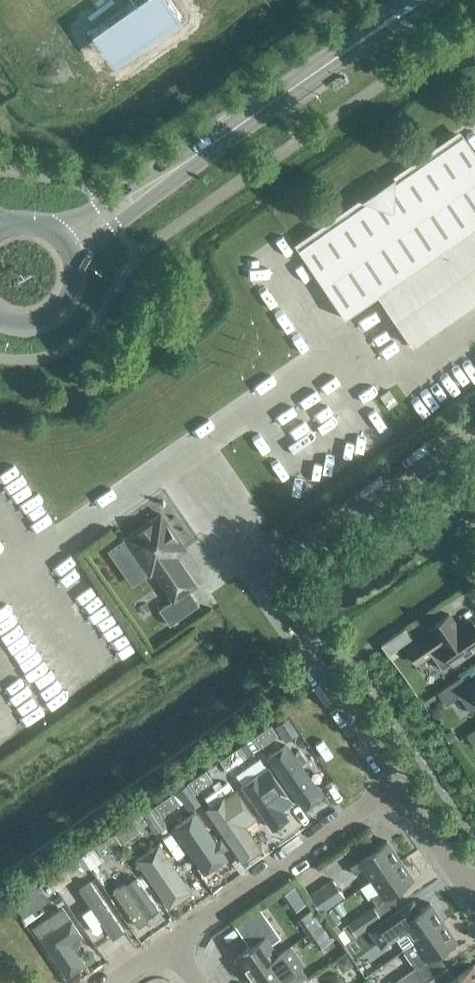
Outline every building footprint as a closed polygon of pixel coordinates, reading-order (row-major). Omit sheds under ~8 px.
[(91,32),(109,58),(120,60),(181,16),(170,0),(136,0),(91,32)] [(298,250),(344,317),(377,294),(411,343),(474,299),(474,153),(463,136),(298,250)] [(175,556),(185,549),(160,513),(110,548),(125,569),(140,559),(150,573),(152,571),(172,599),(158,609),(169,625),(199,604),(188,590),(195,585),(175,556)] [(73,566),(78,576),(94,568),(88,558),(73,566)] [(431,633),(407,650),(416,662),(430,652),(441,669),(451,662),(453,664),(474,648),(474,626),(471,620),(459,628),(449,613),(428,628),(431,633)] [(380,645),(391,660),(400,654),(396,648),(411,638),(404,628),(380,645)] [(461,676),(437,692),(446,705),(459,695),(471,712),(474,709),(474,680),(467,685),(461,676)] [(259,747),(278,734),(271,725),(252,737),(259,747)] [(474,747),(474,746),(474,728),(466,734),(474,747)] [(450,729),(443,734),(451,745),(458,740),(450,729)] [(286,745),(267,758),(304,809),(323,796),(286,745)] [(226,770),(245,757),(238,747),(220,760),(226,770)] [(265,822),(288,806),(258,764),(235,780),(265,822)] [(205,770),(187,783),(194,793),(212,780),(205,770)] [(176,793),(190,812),(200,805),(187,785),(176,793)] [(244,866),(263,854),(248,832),(256,826),(233,791),(206,809),(244,866)] [(173,793),(147,810),(161,830),(168,825),(161,815),(179,803),(173,793)] [(147,810),(132,820),(117,831),(114,833),(121,843),(147,825),(154,835),(161,830),(147,810)] [(202,876),(220,864),(190,818),(172,830),(202,876)] [(102,856),(121,843),(114,833),(95,846),(102,856)] [(371,879),(400,859),(387,840),(349,866),(355,874),(363,868),(371,879)] [(170,913),(195,896),(158,842),(133,859),(170,913)] [(80,872),(89,865),(82,855),(73,862),(80,872)] [(400,859),(371,879),(379,891),(371,897),(376,904),(384,899),(413,879),(400,859)] [(56,888),(49,878),(39,885),(46,895),(56,888)] [(145,940),(164,927),(131,879),(112,892),(145,940)] [(321,912),(344,895),(332,879),(309,895),(321,912)] [(282,894),(293,911),(305,903),(293,886),(282,894)] [(22,917),(36,908),(26,893),(16,901),(12,903),(22,917)] [(413,900),(399,910),(369,930),(381,948),(394,939),(402,950),(414,941),(414,942),(443,921),(430,902),(420,909),(413,900)] [(234,924),(239,932),(249,946),(234,957),(247,976),(277,955),(270,944),(280,937),(259,907),(234,924)] [(324,922),(313,907),(296,919),(307,934),(324,922)] [(356,935),(379,919),(371,907),(348,923),(356,935)] [(74,976),(89,964),(49,909),(34,920),(74,976)] [(99,949),(113,938),(91,909),(77,919),(99,949)] [(443,921),(414,942),(422,953),(414,959),(419,966),(427,961),(456,941),(443,921)] [(324,922),(307,934),(317,949),(334,937),(324,922)] [(373,962),(384,954),(373,941),(362,949),(373,962)] [(277,955),(247,976),(252,982),(299,982),(307,977),(287,948),(277,955)] [(473,964),(453,978),(446,967),(426,982),(427,982),(474,982),(474,966),(473,964)] [(424,980),(415,967),(391,982),(420,982),(424,980)]
